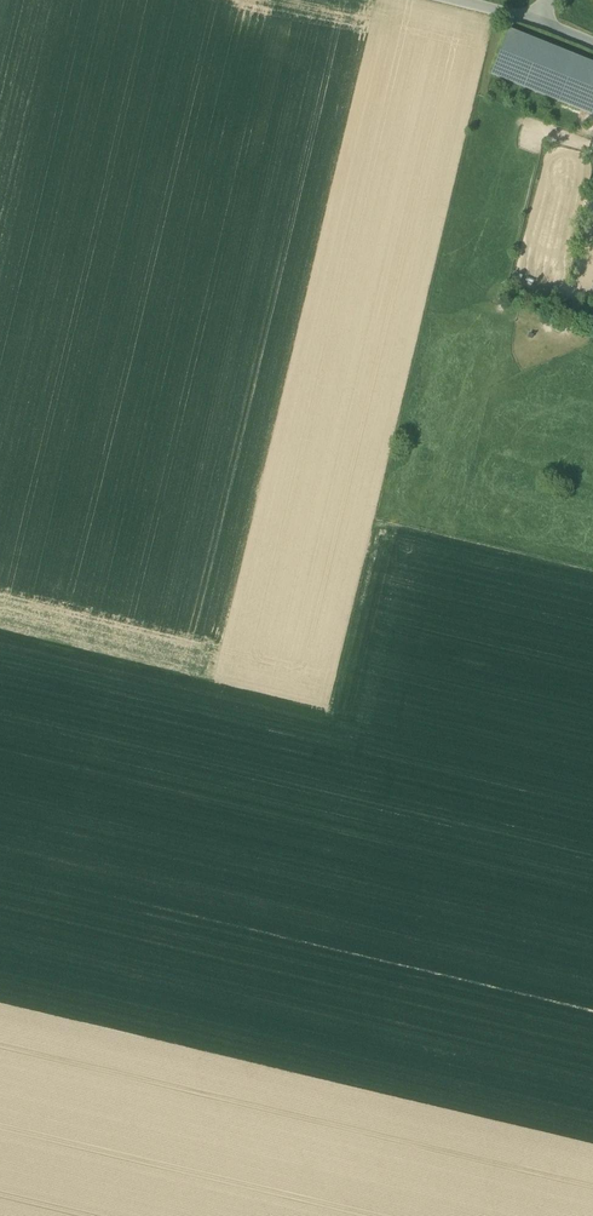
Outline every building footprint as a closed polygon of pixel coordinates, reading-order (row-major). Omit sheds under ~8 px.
[(509,29),(491,74),(592,115),(592,113),(592,63),(509,29)]
